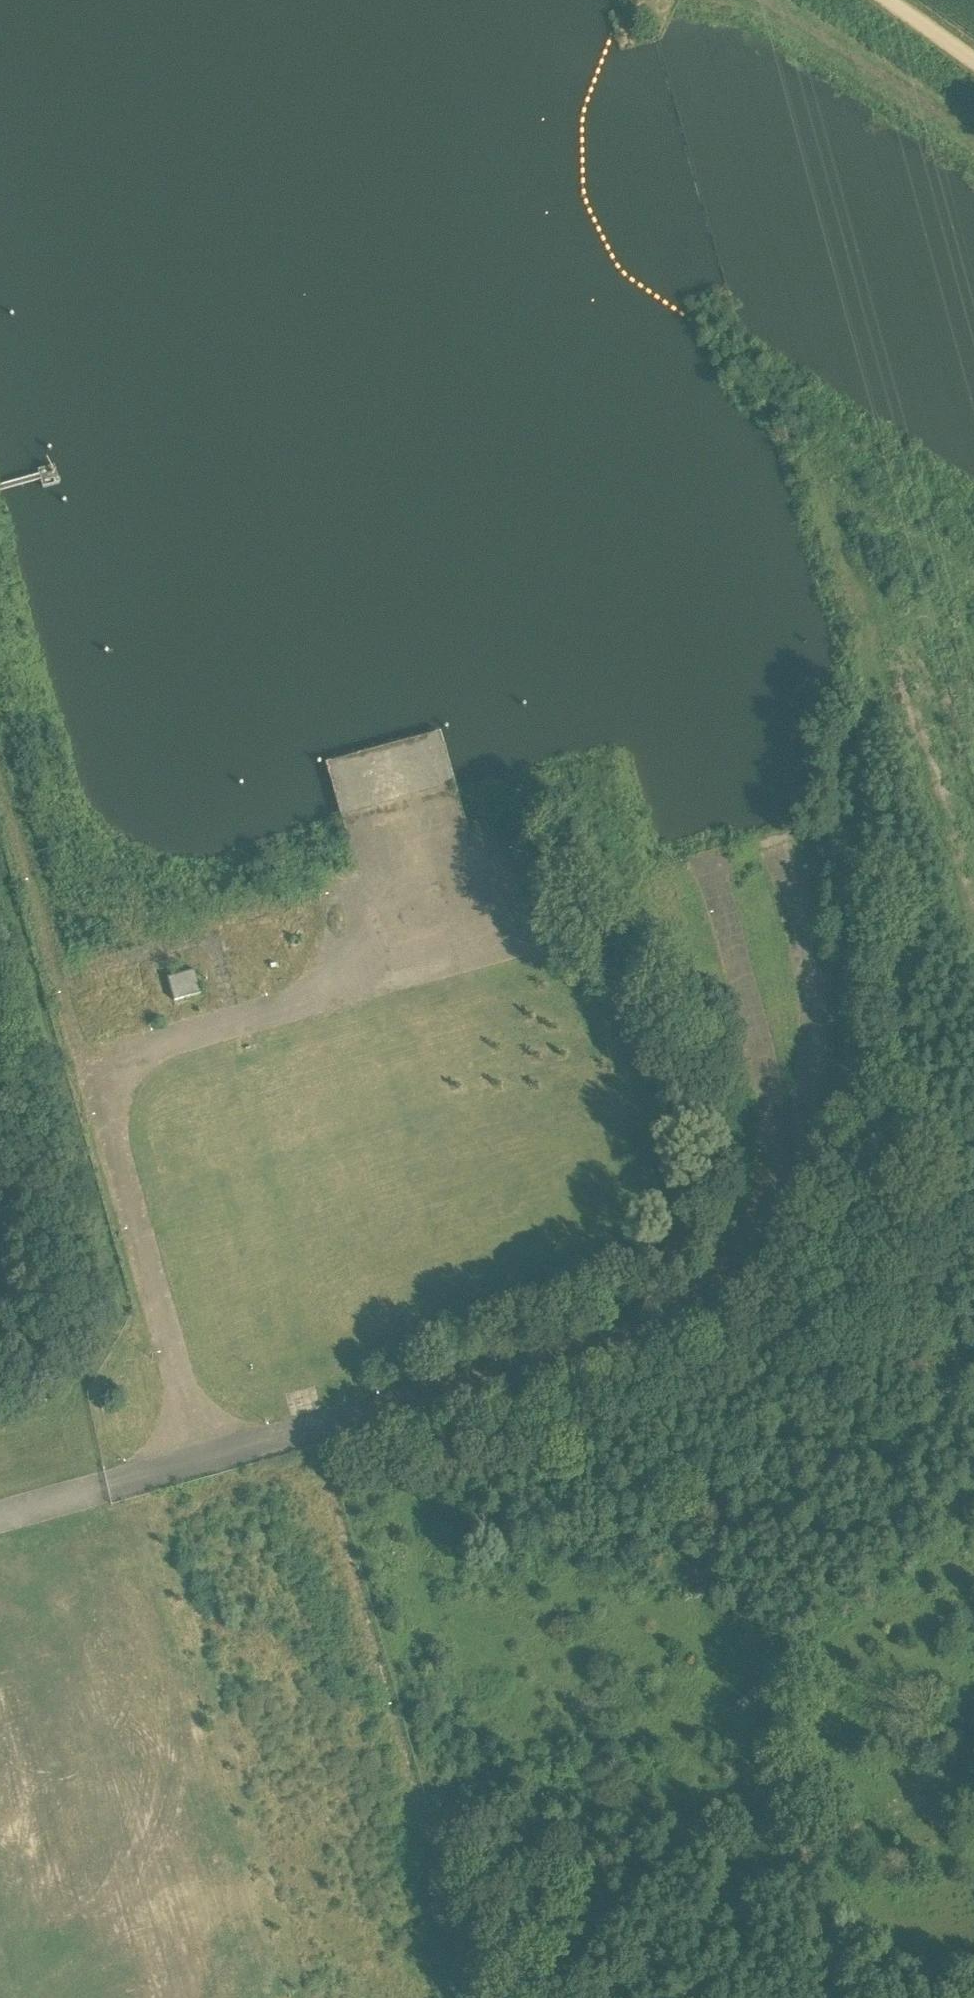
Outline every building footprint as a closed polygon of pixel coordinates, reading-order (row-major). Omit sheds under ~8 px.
[(183,974),(168,978),(175,1001),(202,994),(196,970),(195,971),(196,975),(184,978),(183,974)]
